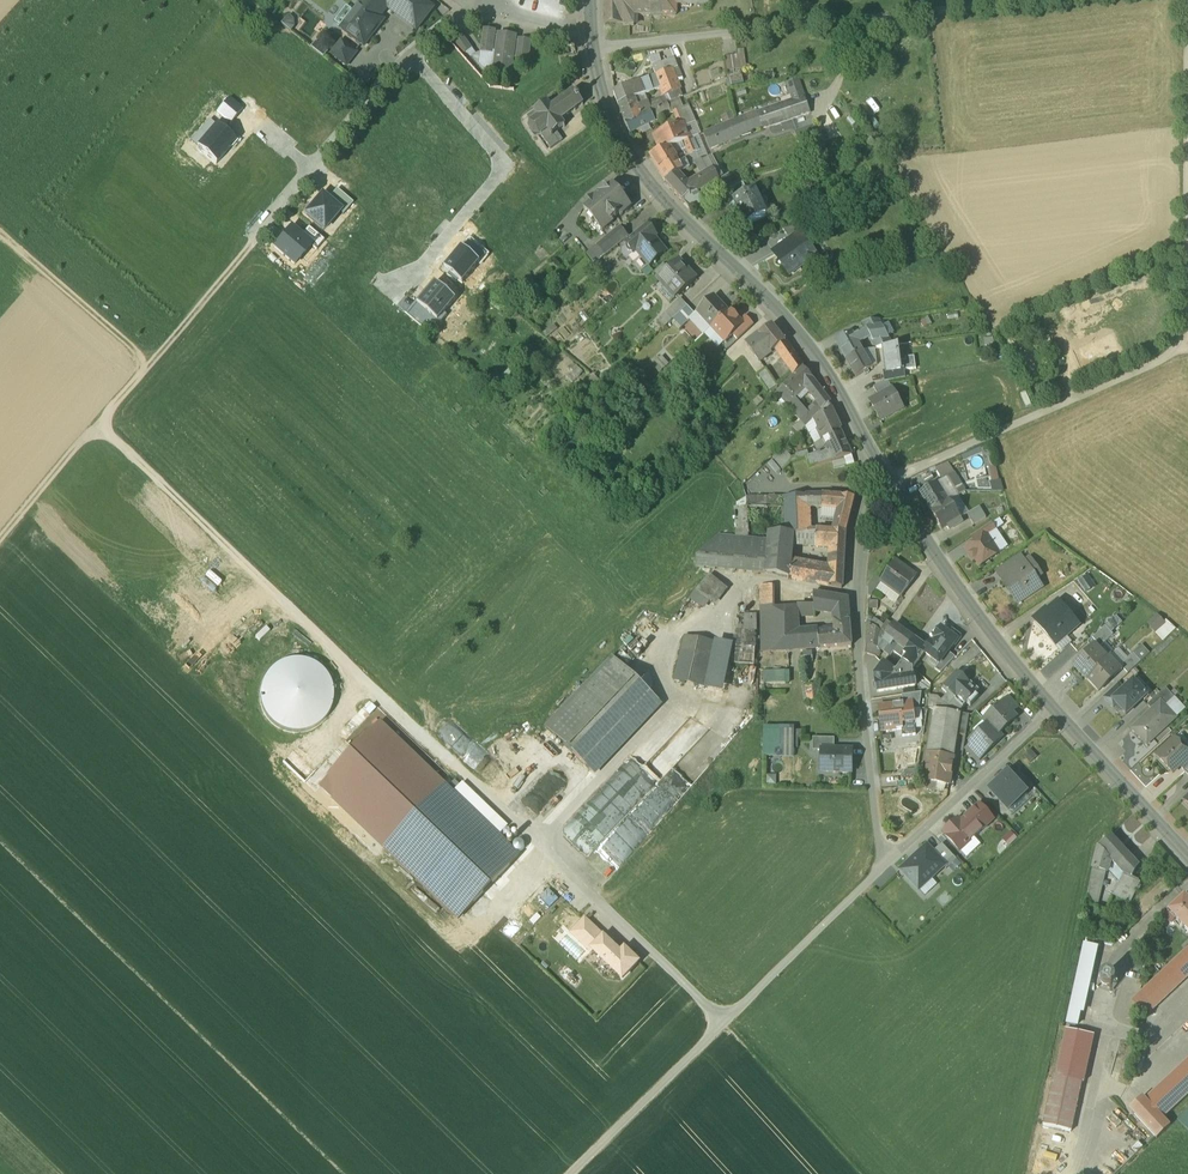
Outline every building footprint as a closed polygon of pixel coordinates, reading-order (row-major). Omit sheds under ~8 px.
[(370,2),(367,0),(363,0),(361,2),(380,17),(387,8),(391,11),(400,0),(372,0),(370,2)] [(422,0),(400,0),(391,11),(416,30),(433,8),(422,0)] [(604,25),(634,25),(634,15),(649,15),(650,0),(604,0),(604,25)] [(649,15),(676,16),(677,3),(677,0),(650,0),(649,15)] [(354,12),(353,12),(356,14),(344,30),(342,27),(341,28),(341,29),(364,46),(384,20),(380,17),(361,2),(354,12)] [(439,20),(448,8),(440,2),(431,14),(439,20)] [(346,6),(334,22),(341,28),(342,27),(344,30),(356,14),(353,12),(354,12),(346,6)] [(293,20),(288,16),(282,25),(290,32),(294,27),(293,20)] [(516,35),(498,32),(497,36),(494,36),(495,30),(483,28),(480,52),(492,53),(493,53),(495,53),(492,75),(511,78),(513,58),(516,41),(516,35)] [(471,47),(459,31),(450,37),(464,52),(471,47)] [(518,41),(516,41),(513,58),(528,60),(531,40),(518,38),(518,41)] [(356,53),(341,41),(331,54),(346,66),(356,53)] [(327,53),(315,43),(311,48),(324,58),(327,53)] [(659,55),(649,58),(656,76),(665,72),(661,63),(659,55)] [(738,57),(731,58),(733,71),(740,70),(738,57)] [(674,58),(661,63),(665,72),(671,70),(672,71),(678,68),(674,58)] [(731,58),(725,59),(727,72),(733,71),(731,58)] [(665,72),(656,76),(660,85),(675,79),(672,71),(671,70),(665,72)] [(656,76),(614,93),(618,105),(635,98),(644,95),(661,88),(660,85),(656,76)] [(675,79),(660,85),(661,88),(664,97),(668,95),(680,91),(675,79)] [(798,81),(786,85),(793,102),(804,98),(798,81)] [(551,107),(547,102),(548,102),(547,101),(546,100),(545,101),(546,102),(535,110),(534,109),(533,110),(534,110),(533,111),(534,112),(534,111),(538,116),(531,121),(531,120),(530,121),(531,121),(530,122),(529,128),(534,134),(539,135),(540,134),(541,135),(541,134),(547,129),(551,134),(550,134),(551,135),(552,135),(553,135),(552,134),(556,131),(559,129),(563,126),(564,127),(565,126),(564,125),(565,125),(564,124),(563,124),(560,120),(567,115),(567,116),(568,115),(568,114),(574,110),(574,111),(575,110),(575,109),(581,104),(582,105),(583,105),(582,104),(583,103),(582,102),(582,103),(580,101),(581,100),(580,99),(580,100),(576,95),(577,94),(576,93),(575,94),(574,92),(575,91),(574,90),(573,91),(572,90),(571,91),(572,92),(565,96),(565,95),(564,96),(564,97),(558,101),(557,101),(557,102),(551,107)] [(680,91),(668,95),(671,102),(682,97),(680,91)] [(644,95),(635,98),(638,107),(647,103),(644,95)] [(635,98),(618,105),(624,122),(630,133),(655,121),(648,107),(639,110),(638,107),(635,98)] [(758,115),(757,115),(762,128),(764,131),(810,114),(804,98),(793,102),(758,115)] [(229,126),(230,125),(243,111),(229,99),(216,114),(222,119),(228,125),(229,126)] [(648,106),(648,107),(655,121),(667,115),(664,107),(661,101),(648,106)] [(688,106),(673,113),(676,120),(690,113),(688,106)] [(756,112),(705,133),(712,149),(718,146),(719,147),(762,128),(757,115),(758,115),(756,112)] [(690,113),(676,120),(679,127),(683,125),(684,128),(695,123),(690,113)] [(216,165),(235,142),(223,131),(228,125),(222,119),(214,128),(209,124),(202,133),(206,137),(196,148),(216,165)] [(679,127),(654,138),(660,152),(670,148),(682,143),(689,140),(684,128),(683,125),(679,127)] [(814,128),(796,134),(803,150),(820,143),(814,128)] [(556,131),(552,134),(553,135),(552,135),(551,135),(550,134),(551,134),(547,129),(541,134),(544,138),(550,146),(551,147),(562,139),(559,135),(556,131)] [(550,146),(544,138),(541,140),(547,148),(550,146)] [(689,140),(682,143),(685,149),(688,156),(698,152),(693,138),(689,140)] [(239,164),(250,150),(243,144),(229,160),(237,167),(239,164)] [(660,152),(650,157),(665,181),(679,174),(681,173),(680,172),(673,155),(670,148),(660,152)] [(685,149),(673,155),(680,172),(681,173),(689,169),(683,156),(685,156),(686,157),(688,156),(685,149)] [(696,193),(682,201),(690,209),(722,192),(741,181),(744,180),(740,173),(720,184),(706,159),(696,164),(704,178),(708,186),(696,193)] [(745,171),(740,173),(744,180),(749,177),(745,171)] [(689,186),(679,174),(665,181),(682,201),(696,193),(689,186)] [(704,178),(689,186),(696,193),(708,186),(704,178)] [(730,187),(722,192),(732,211),(738,207),(735,202),(735,201),(748,194),(741,181),(730,187)] [(605,188),(588,202),(590,203),(584,209),(588,214),(587,216),(593,223),(595,222),(602,231),(613,222),(612,220),(619,214),(620,216),(631,207),(624,198),(626,196),(620,189),(618,190),(613,184),(606,190),(605,188)] [(801,194),(797,186),(792,189),(796,197),(801,194)] [(343,215),(353,203),(336,189),(327,200),(340,211),(340,212),(343,215)] [(792,189),(782,194),(791,212),(802,207),(796,197),(792,189)] [(748,194),(735,201),(735,202),(738,207),(746,224),(746,225),(766,216),(765,215),(754,193),(755,192),(754,191),(748,194)] [(340,212),(340,211),(327,200),(320,194),(304,214),(324,230),(340,212)] [(655,234),(647,225),(625,243),(626,244),(625,245),(625,247),(625,249),(626,251),(627,252),(629,252),(631,252),(632,251),(633,252),(636,250),(648,265),(665,251),(653,236),(655,234)] [(799,225),(782,230),(790,242),(800,235),(800,236),(805,232),(799,225)] [(317,249),(325,240),(308,226),(300,235),(311,245),(317,249)] [(618,227),(589,251),(597,261),(626,237),(618,227)] [(294,265),(311,245),(300,235),(291,228),(274,248),(294,265)] [(790,242),(775,253),(789,274),(805,262),(811,270),(820,263),(800,236),(800,235),(790,242)] [(485,255),(470,241),(465,246),(480,260),(485,255)] [(464,245),(445,267),(462,281),(480,260),(465,246),(464,245)] [(695,278),(678,259),(657,279),(674,298),(695,278)] [(435,283),(418,303),(438,319),(455,299),(435,283)] [(727,311),(712,295),(697,310),(711,326),(727,311)] [(680,298),(663,314),(669,321),(672,318),(687,305),(680,298)] [(438,319),(418,303),(408,315),(421,327),(426,321),(432,326),(438,319)] [(687,305),(672,318),(681,327),(695,313),(687,305)] [(727,311),(711,326),(725,340),(732,334),(743,324),(740,321),(729,310),(727,311)] [(753,324),(745,316),(740,321),(743,324),(732,334),(737,339),(753,324)] [(878,320),(863,323),(870,337),(876,348),(891,345),(878,320)] [(785,341),(772,324),(760,334),(758,335),(771,352),(776,348),(781,356),(791,349),(785,341)] [(852,332),(836,341),(846,359),(862,350),(859,343),(855,337),(852,332)] [(861,334),(855,337),(859,343),(864,340),(861,334)] [(754,338),(746,344),(759,361),(771,352),(758,335),(754,338)] [(864,340),(859,343),(862,350),(876,348),(870,337),(864,340)] [(901,370),(897,345),(883,347),(887,372),(887,373),(901,371),(901,370)] [(803,365),(791,349),(781,356),(793,374),(802,366),(803,365)] [(862,350),(846,359),(856,377),(864,372),(865,375),(869,373),(867,370),(872,367),(862,350)] [(802,366),(783,385),(784,385),(792,395),(805,383),(811,390),(818,384),(814,380),(802,366)] [(776,384),(765,368),(756,374),(767,390),(776,384)] [(885,382),(905,379),(904,370),(901,370),(901,371),(887,373),(887,372),(883,373),(885,382)] [(880,382),(872,387),(878,397),(891,389),(887,382),(881,383),(880,382)] [(811,390),(809,392),(818,404),(807,413),(811,418),(813,416),(828,403),(830,401),(818,384),(811,390)] [(784,385),(778,392),(785,401),(792,395),(784,385)] [(878,397),(869,401),(879,420),(901,407),(891,389),(878,397)] [(806,412),(798,402),(791,408),(799,417),(806,412)] [(828,403),(813,416),(814,418),(831,409),(828,403)] [(831,409),(814,418),(818,427),(817,427),(823,438),(840,429),(831,409)] [(851,454),(840,429),(823,438),(828,452),(821,454),(820,453),(809,457),(807,452),(795,456),(797,460),(806,458),(809,467),(851,454)] [(789,457),(782,447),(780,449),(772,456),(772,457),(782,469),(792,462),(789,457)] [(968,466),(984,464),(983,454),(974,455),(974,458),(967,459),(968,466)] [(844,458),(832,461),(834,468),(846,465),(844,458)] [(948,463),(935,468),(940,477),(952,470),(948,463)] [(998,480),(994,465),(988,466),(991,481),(998,480)] [(953,472),(945,477),(956,495),(957,495),(964,491),(953,472)] [(936,482),(920,493),(931,511),(947,501),(936,482)] [(823,495),(785,496),(786,533),(793,533),(808,532),(808,530),(810,530),(809,506),(822,506),(823,495)] [(853,499),(823,495),(822,506),(822,507),(839,509),(833,530),(845,531),(853,499)] [(956,495),(949,500),(960,518),(968,512),(957,495),(956,495)] [(960,518),(949,500),(947,501),(931,511),(942,529),(950,523),(952,527),(962,521),(960,518)] [(747,507),(735,507),(737,537),(749,538),(747,507)] [(981,509),(969,517),(973,524),(986,517),(981,509)] [(990,524),(976,533),(980,539),(985,535),(986,536),(994,530),(990,524)] [(833,530),(817,529),(816,530),(815,544),(832,545),(830,568),(843,570),(845,531),(833,530)] [(808,532),(793,533),(792,541),(815,544),(816,530),(810,530),(808,530),(808,532)] [(786,533),(769,532),(768,540),(765,573),(788,578),(790,561),(792,541),(793,533),(786,533)] [(737,537),(719,535),(697,558),(696,567),(765,573),(768,540),(749,538),(737,537)] [(980,539),(965,549),(972,560),(974,559),(979,566),(998,553),(986,536),(985,535),(980,539)] [(830,569),(790,561),(788,578),(842,588),(843,570),(830,568),(830,569)] [(915,575),(896,561),(882,580),(881,581),(882,581),(900,595),(915,575)] [(1011,563),(996,572),(1001,580),(1004,579),(1003,578),(1016,570),(1011,563)] [(1016,570),(1003,578),(1004,579),(1013,593),(1011,595),(1016,604),(1042,588),(1026,563),(1016,570)] [(723,586),(708,576),(695,592),(711,602),(723,586)] [(876,576),(868,585),(868,595),(870,596),(882,581),(881,581),(882,580),(876,576)] [(773,585),(760,585),(760,635),(760,651),(761,651),(772,651),(772,607),(773,585)] [(813,592),(801,592),(797,606),(813,605),(813,592)] [(847,598),(813,592),(813,605),(813,611),(837,611),(848,610),(847,598)] [(1079,627),(1057,603),(1035,623),(1056,647),(1079,627)] [(795,607),(772,607),(772,651),(798,649),(798,630),(795,607)] [(837,611),(834,621),(834,632),(817,633),(819,648),(851,646),(848,610),(837,611)] [(1158,612),(1146,624),(1164,641),(1176,629),(1158,612)] [(756,615),(736,616),(736,632),(755,632),(756,615)] [(886,635),(869,623),(869,624),(865,653),(876,657),(881,649),(889,655),(892,651),(897,644),(894,642),(890,646),(882,640),(886,635)] [(914,640),(894,624),(886,635),(882,640),(890,646),(894,642),(897,644),(892,651),(902,658),(904,654),(906,651),(914,640)] [(1105,626),(1092,638),(1100,647),(1113,635),(1105,626)] [(813,629),(798,630),(798,649),(819,648),(817,633),(813,634),(813,629)] [(948,634),(941,629),(934,638),(936,640),(933,644),(931,642),(926,648),(924,652),(939,664),(948,652),(953,644),(956,640),(948,634)] [(961,637),(951,629),(948,634),(956,640),(953,644),(955,645),(961,637)] [(755,632),(736,632),(735,646),(754,648),(755,632)] [(714,643),(685,637),(674,681),(704,687),(714,643)] [(926,648),(914,640),(906,651),(904,654),(907,656),(895,672),(883,664),(875,675),(877,692),(915,687),(912,669),(919,660),(918,659),(924,652),(926,648)] [(714,643),(704,687),(723,691),(732,647),(714,643)] [(1142,645),(1133,653),(1141,662),(1149,654),(1142,645)] [(735,646),(735,665),(754,664),(754,648),(735,646)] [(1094,647),(1074,666),(1086,679),(1087,677),(1106,660),(1094,647)] [(948,652),(939,664),(935,669),(940,673),(955,657),(948,652)] [(1133,653),(1120,665),(1128,674),(1141,662),(1133,653)] [(280,733),(323,726),(321,714),(334,712),(325,656),(269,665),(280,733)] [(1106,660),(1087,677),(1099,690),(1120,671),(1108,658),(1106,660)] [(612,659),(546,728),(591,770),(657,701),(612,659)] [(785,671),(764,670),(764,683),(785,683),(785,671)] [(968,684),(956,673),(944,687),(956,698),(968,684)] [(1126,715),(1147,696),(1133,681),(1124,689),(1112,700),(1118,707),(1126,715)] [(956,698),(954,699),(963,707),(967,703),(971,706),(979,697),(975,694),(979,690),(971,682),(969,685),(968,684),(956,698)] [(1118,684),(1103,698),(1114,710),(1118,707),(1112,700),(1124,689),(1118,684)] [(818,685),(806,686),(808,701),(819,700),(818,685)] [(956,698),(944,687),(942,689),(948,694),(942,700),(942,701),(948,706),(954,699),(956,698)] [(1165,688),(1147,705),(1152,711),(1161,703),(1164,707),(1174,698),(1165,688)] [(921,693),(901,696),(902,704),(912,702),(913,710),(919,709),(921,693)] [(929,695),(927,708),(934,709),(936,696),(929,695)] [(936,696),(934,709),(947,711),(948,706),(942,701),(942,700),(937,696),(936,696)] [(1017,707),(1008,697),(1000,703),(1002,705),(1003,704),(1011,713),(1017,707)] [(963,707),(954,699),(948,706),(947,711),(958,713),(963,707)] [(902,704),(879,706),(881,731),(901,729),(902,736),(915,735),(919,709),(913,710),(912,702),(902,704)] [(1164,707),(1161,703),(1152,711),(1132,729),(1147,745),(1175,718),(1164,707)] [(1002,705),(984,721),(988,725),(998,735),(998,734),(1016,718),(1011,713),(1003,704),(1002,705)] [(947,711),(934,709),(927,755),(953,759),(959,713),(958,713),(947,711)] [(460,920),(521,856),(382,725),(321,788),(460,920)] [(988,725),(970,741),(972,743),(982,755),(983,756),(1002,738),(998,734),(998,735),(988,725)] [(779,729),(763,729),(763,755),(779,756),(779,729)] [(794,730),(779,729),(779,756),(793,756),(794,730)] [(834,738),(812,738),(812,750),(821,750),(821,749),(834,750),(834,738)] [(1174,740),(1156,756),(1173,774),(1180,767),(1187,760),(1187,752),(1182,746),(1181,747),(1174,740)] [(982,755),(972,743),(966,749),(976,760),(982,755)] [(834,750),(821,749),(821,750),(821,771),(851,772),(851,750),(834,750)] [(953,759),(927,755),(924,781),(949,784),(953,759)] [(513,757),(510,772),(520,775),(524,759),(513,757)] [(1180,767),(1185,771),(1187,768),(1187,760),(1180,767)] [(1010,777),(1025,793),(1033,786),(1018,770),(1010,777)] [(991,790),(1008,809),(1025,793),(1010,777),(1007,774),(991,790)] [(943,834),(959,852),(994,820),(981,806),(975,811),(974,809),(964,818),(965,820),(961,823),(958,820),(943,834)] [(1137,864),(1111,835),(1098,847),(1106,856),(1116,867),(1117,866),(1123,873),(1131,876),(1137,864)] [(941,843),(931,852),(946,868),(956,859),(941,843)] [(900,870),(919,890),(944,866),(931,852),(926,846),(900,870)] [(1106,856),(1098,847),(1092,868),(1089,888),(1098,892),(1106,856)] [(1123,873),(1114,898),(1130,904),(1139,879),(1131,876),(1123,873)] [(1098,892),(1089,888),(1086,904),(1095,908),(1098,892)] [(1184,894),(1169,909),(1176,916),(1174,917),(1187,932),(1187,898),(1184,894)] [(592,949),(603,938),(585,919),(572,933),(590,951),(592,949)] [(603,938),(592,949),(622,979),(639,963),(625,949),(620,954),(603,938)] [(1099,948),(1085,945),(1067,1024),(1081,1027),(1099,948)] [(1170,965),(1182,978),(1187,973),(1187,948),(1170,965)] [(1170,965),(1140,993),(1152,1006),(1182,978),(1170,965)] [(1103,973),(1104,987),(1117,987),(1117,972),(1103,973)] [(1152,1006),(1140,993),(1131,1001),(1146,1017),(1147,1016),(1144,1013),(1152,1006)] [(1092,1035),(1063,1028),(1053,1075),(1082,1081),(1092,1035)] [(1177,1074),(1187,1086),(1187,1063),(1177,1074)] [(1147,1101),(1162,1118),(1187,1094),(1187,1086),(1177,1074),(1147,1101)] [(1082,1081),(1053,1075),(1042,1125),(1071,1131),(1082,1081)] [(1147,1101),(1144,1099),(1131,1111),(1156,1139),(1170,1126),(1162,1118),(1147,1101)] [(1177,1119),(1187,1130),(1187,1108),(1177,1119)]
